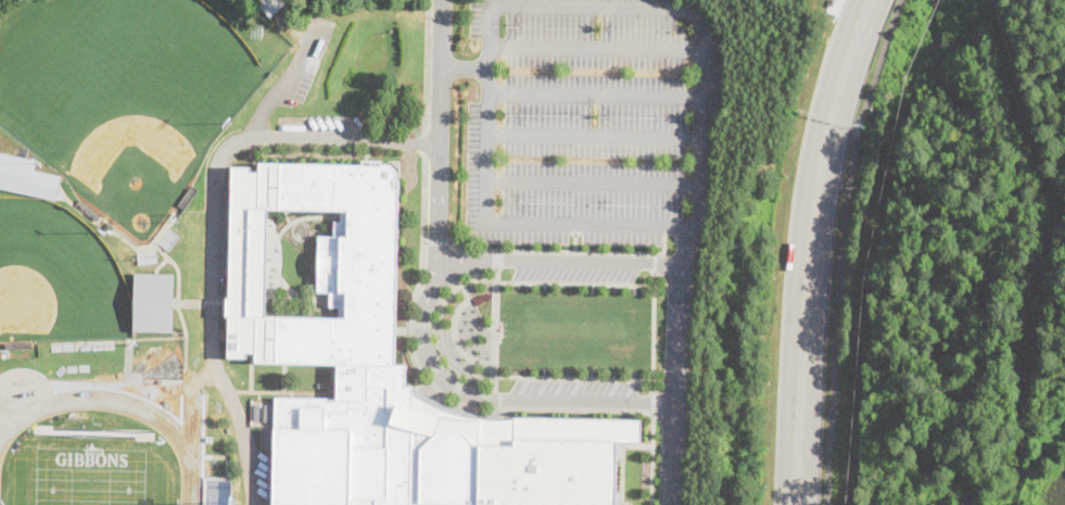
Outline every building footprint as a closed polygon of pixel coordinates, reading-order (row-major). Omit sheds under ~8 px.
[(255,1),(256,0),(288,0),(270,17),(255,1)] [(56,199),(61,176),(35,169),(36,159),(0,151),(0,186),(56,199)] [(479,444),(478,504),(375,504),(376,500),(350,498),(349,504),(273,504),(275,397),(337,400),(338,365),(257,363),(257,352),(246,351),(246,356),(228,355),(232,166),(251,167),(251,172),(259,172),(259,163),(362,165),(363,161),(382,161),(381,165),(385,164),(390,165),(393,167),(395,168),(396,171),(396,175),(395,179),(395,189),(398,189),(394,365),(406,365),(405,387),(413,387),(413,392),(439,407),(471,416),(514,416),(514,419),(514,444),(479,444)] [(195,192),(183,210),(178,205),(191,188),(195,192)] [(100,216),(97,222),(76,205),(79,200),(100,216)] [(173,331),(134,330),(135,273),(174,274),(173,331)] [(616,441),(641,441),(641,418),(514,416),(514,419),(514,444),(479,444),(478,504),(615,504),(616,441)]
